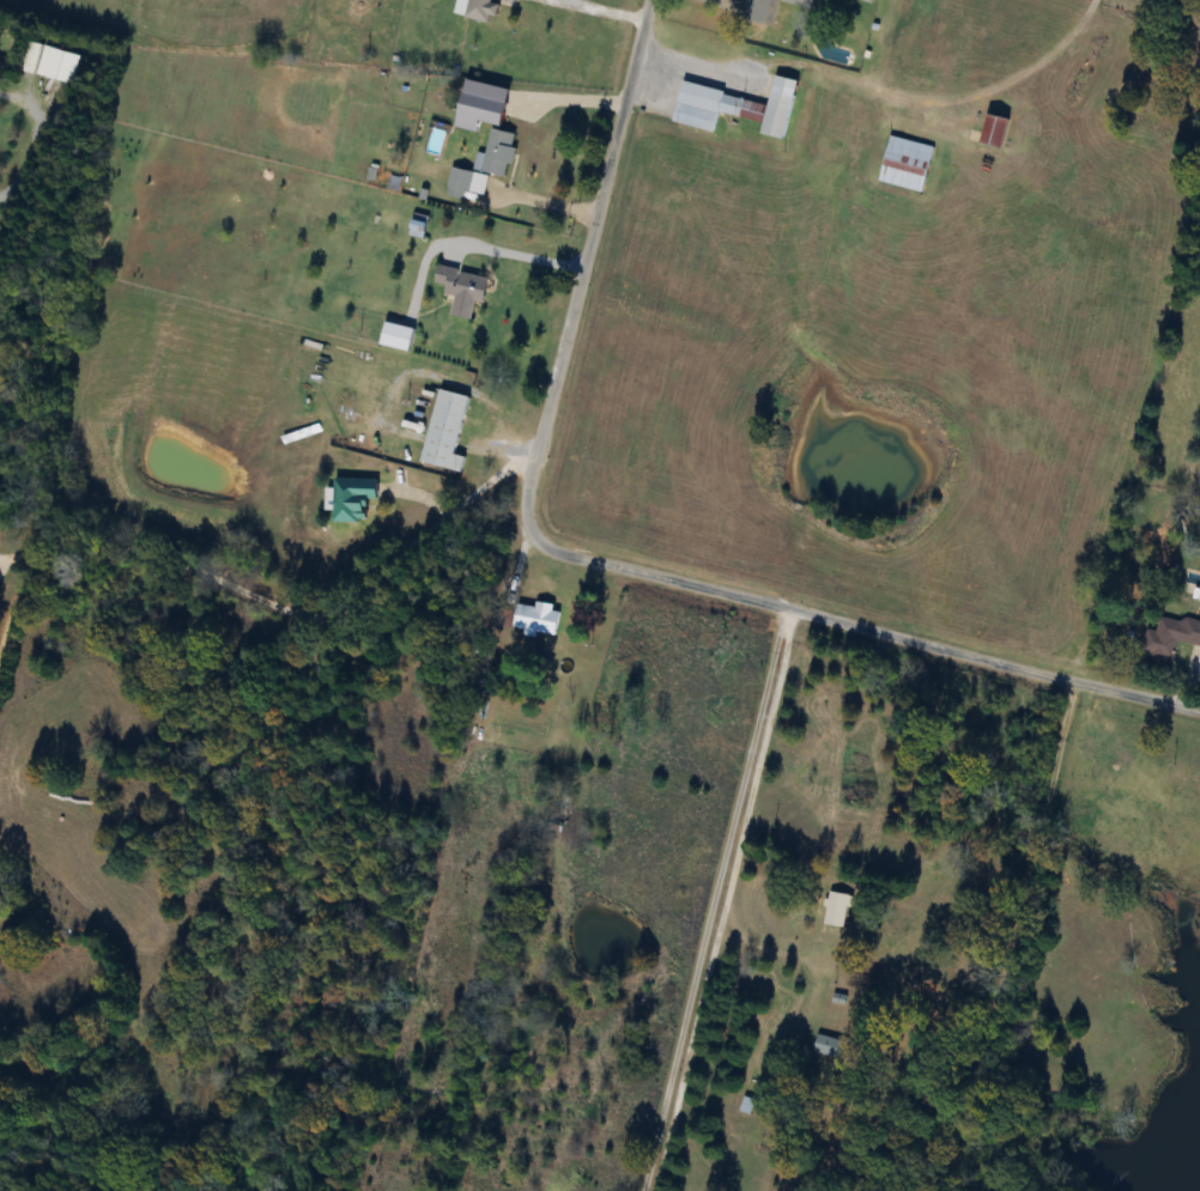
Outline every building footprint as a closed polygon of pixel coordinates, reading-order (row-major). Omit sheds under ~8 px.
[(466,19),(492,24),(497,0),(470,0),(466,19)] [(771,24),(776,0),(744,0),(740,18),(771,24)] [(811,10),(814,0),(781,0),(781,1),(811,10)] [(73,86),(82,58),(46,46),(37,74),(73,86)] [(769,103),(681,85),(673,124),(715,132),(719,114),(763,123),(761,135),(784,140),(797,82),(774,77),(769,103)] [(1003,150),(1009,120),(986,115),(980,146),(1003,150)] [(474,170),(506,178),(518,137),(492,129),(485,154),(479,152),(474,170)] [(935,148),(890,137),(879,183),(924,194),(935,148)] [(484,196),(488,178),(452,169),(446,197),(465,201),(467,192),(484,196)] [(415,217),(410,235),(421,239),(427,220),(415,217)] [(489,281),(439,267),(434,284),(446,288),(444,295),(456,299),(451,317),(472,323),(477,303),(482,305),(489,281)] [(380,346),(409,353),(415,330),(385,323),(380,346)] [(469,398),(438,391),(422,465),(463,474),(466,458),(456,456),(469,398)] [(377,502),(377,481),(334,480),(333,524),(365,524),(365,502),(377,502)] [(513,628),(555,637),(561,609),(535,603),(534,608),(519,604),(513,628)] [(1199,648),(1199,624),(1159,613),(1154,632),(1144,629),(1137,654),(1172,664),(1178,642),(1199,648)] [(858,899),(822,901),(823,923),(859,921),(858,899)] [(814,1050),(834,1060),(842,1045),(821,1034),(814,1050)]
